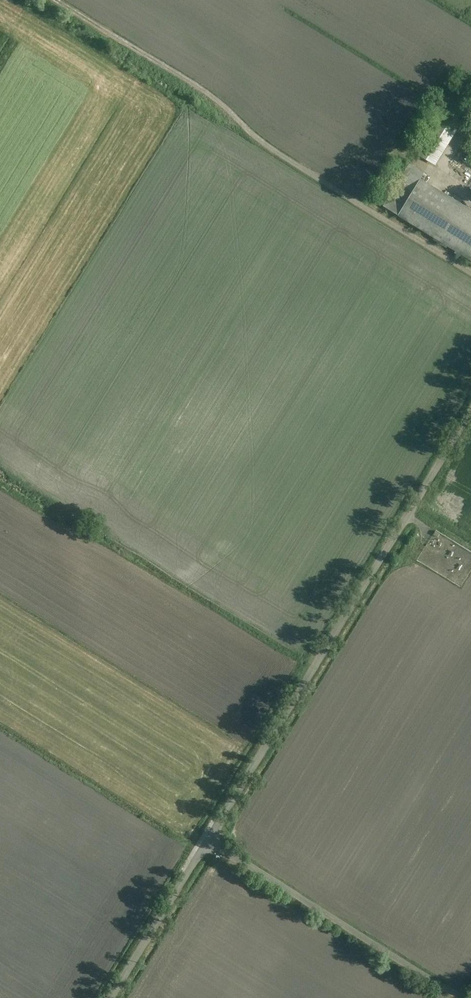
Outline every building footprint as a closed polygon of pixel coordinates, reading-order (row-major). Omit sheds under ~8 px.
[(436,165),(458,129),(434,115),(413,151),(436,165)] [(456,154),(462,159),(467,153),(461,148),(456,154)] [(425,172),(411,162),(386,203),(416,222),(470,258),(470,210),(421,179),(425,172)] [(444,571),(450,560),(426,548),(420,559),(444,571)]
